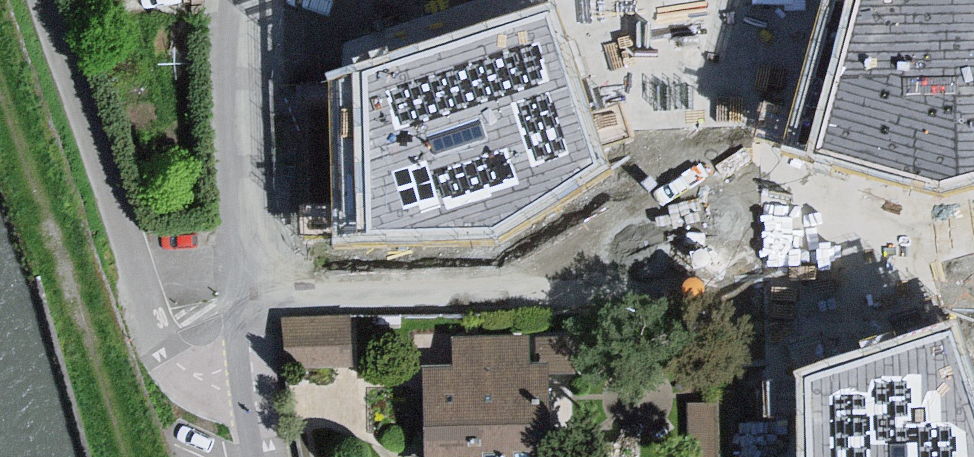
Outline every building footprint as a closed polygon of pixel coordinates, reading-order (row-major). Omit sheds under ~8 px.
[(327,68),(334,239),(492,233),(601,165),(550,0),(548,0),(327,68)] [(781,142),(933,185),(973,175),(973,0),(821,0),(781,142)] [(353,314),(278,315),(283,373),(350,369),(353,314)] [(798,456),(973,456),(973,378),(955,322),(795,372),(798,456)] [(453,335),(455,373),(427,374),(429,456),(557,456),(555,390),(580,389),(578,334),(453,335)] [(687,404),(688,456),(723,456),(723,400),(687,404)]
